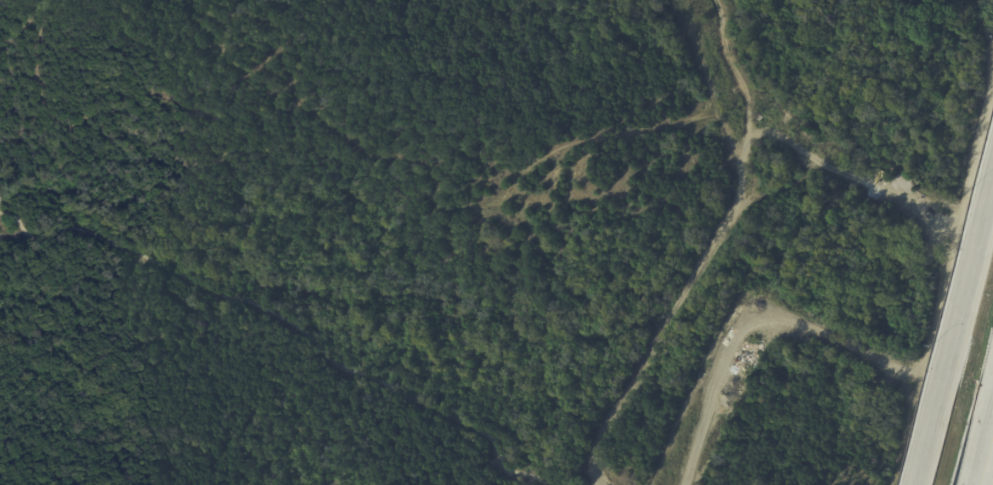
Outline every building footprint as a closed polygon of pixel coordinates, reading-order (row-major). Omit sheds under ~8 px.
[(751,117),(756,120),(759,115),(754,112),(751,117)]
